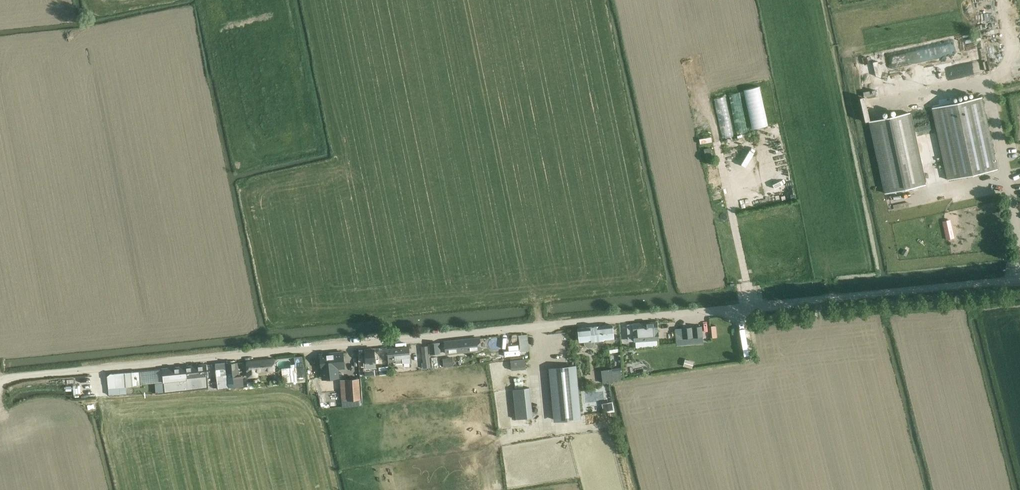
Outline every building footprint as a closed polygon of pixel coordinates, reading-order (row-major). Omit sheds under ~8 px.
[(759,87),(743,90),(752,129),(768,126),(759,87)] [(739,92),(729,94),(732,107),(742,105),(739,92)] [(722,137),(733,135),(726,96),(714,98),(722,137)] [(859,97),(865,121),(870,120),(864,96),(859,97)] [(932,108),(948,180),(997,169),(981,97),(932,108)] [(870,121),(885,193),(925,185),(909,113),(870,121)] [(950,220),(942,221),(946,240),(954,238),(950,220)] [(627,324),(628,339),(633,338),(634,342),(658,340),(657,322),(627,324)] [(614,338),(613,335),(612,325),(580,328),(582,341),(583,341),(584,345),(586,347),(588,349),(592,348),(594,346),(594,344),(594,340),(614,338)] [(682,328),(683,338),(684,344),(703,343),(702,326),(682,328)] [(521,350),(529,349),(527,335),(519,336),(521,350)] [(446,352),(481,348),(480,338),(445,342),(446,352)] [(429,344),(430,354),(440,353),(439,343),(429,344)] [(359,352),(360,361),(366,361),(366,363),(372,363),(373,368),(388,367),(388,361),(388,362),(389,362),(387,349),(387,347),(365,349),(365,351),(359,352)] [(396,364),(403,363),(411,363),(410,356),(409,347),(387,349),(389,362),(396,361),(396,364)] [(326,370),(327,379),(329,381),(333,381),(335,378),(339,378),(338,369),(345,368),(344,362),(343,352),(320,354),(321,364),(322,370),(326,370)] [(295,367),(288,368),(290,382),(306,381),(303,356),(295,357),(294,357),(295,367)] [(442,358),(443,368),(454,366),(452,357),(442,358)] [(274,359),(246,362),(247,374),(256,373),(256,372),(275,370),(275,369),(274,359)] [(511,360),(512,369),(522,368),(522,364),(523,364),(523,359),(511,360)] [(686,359),(683,366),(692,369),(694,361),(686,359)] [(238,362),(226,363),(228,389),(240,387),(238,362)] [(206,365),(185,367),(185,369),(179,370),(179,368),(163,370),(165,392),(187,390),(187,388),(208,386),(206,365)] [(577,367),(551,371),(556,412),(582,409),(577,367)] [(216,369),(218,390),(228,389),(226,368),(216,369)] [(151,383),(151,380),(150,371),(115,373),(116,387),(109,388),(109,394),(120,394),(127,394),(127,386),(141,385),(141,383),(151,383)] [(341,380),(342,400),(345,400),(345,408),(361,407),(361,399),(360,399),(358,379),(341,380)] [(513,387),(514,418),(531,417),(530,387),(513,387)] [(612,402),(602,404),(604,413),(614,411),(612,402)]
